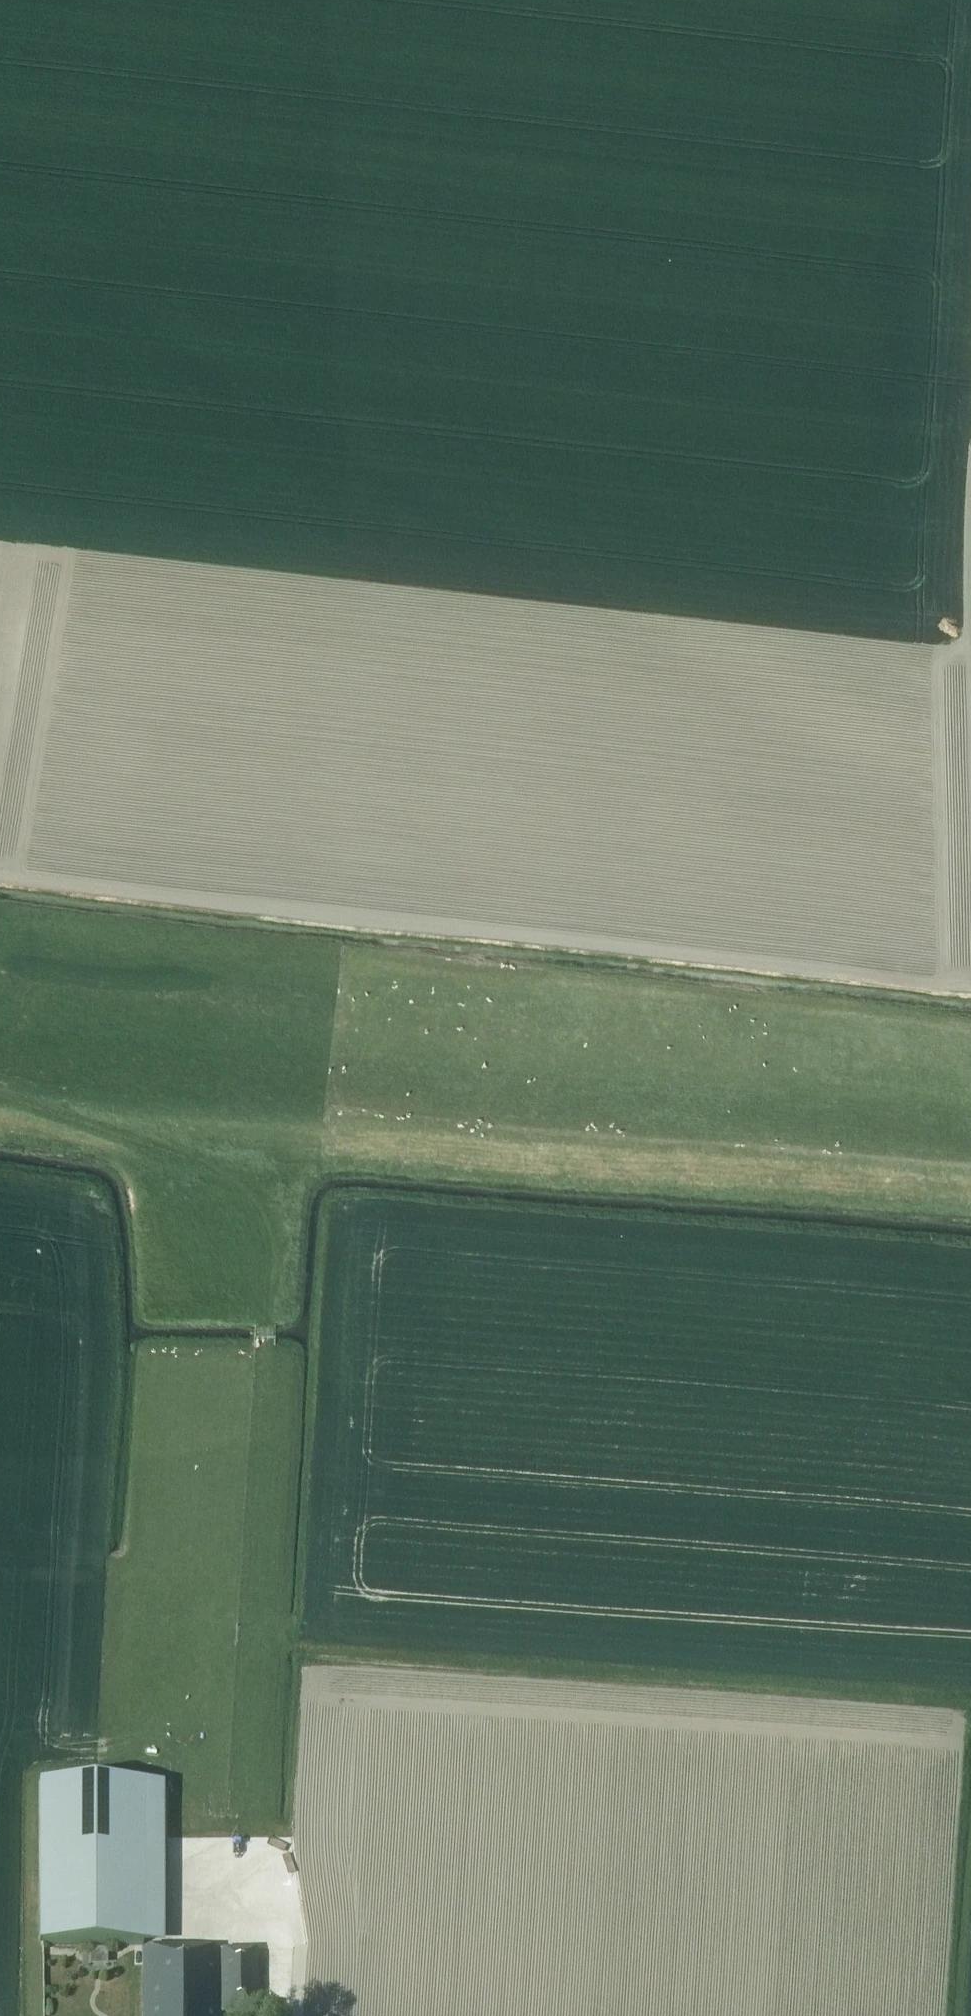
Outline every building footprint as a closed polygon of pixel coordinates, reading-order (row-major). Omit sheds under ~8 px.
[(143,1785),(43,1785),(43,1945),(143,1945),(143,1785)] [(217,2015),(218,2015),(218,1950),(143,1950),(143,2015),(217,2015)] [(220,1951),(220,2014),(258,2014),(257,1951),(220,1951)]
